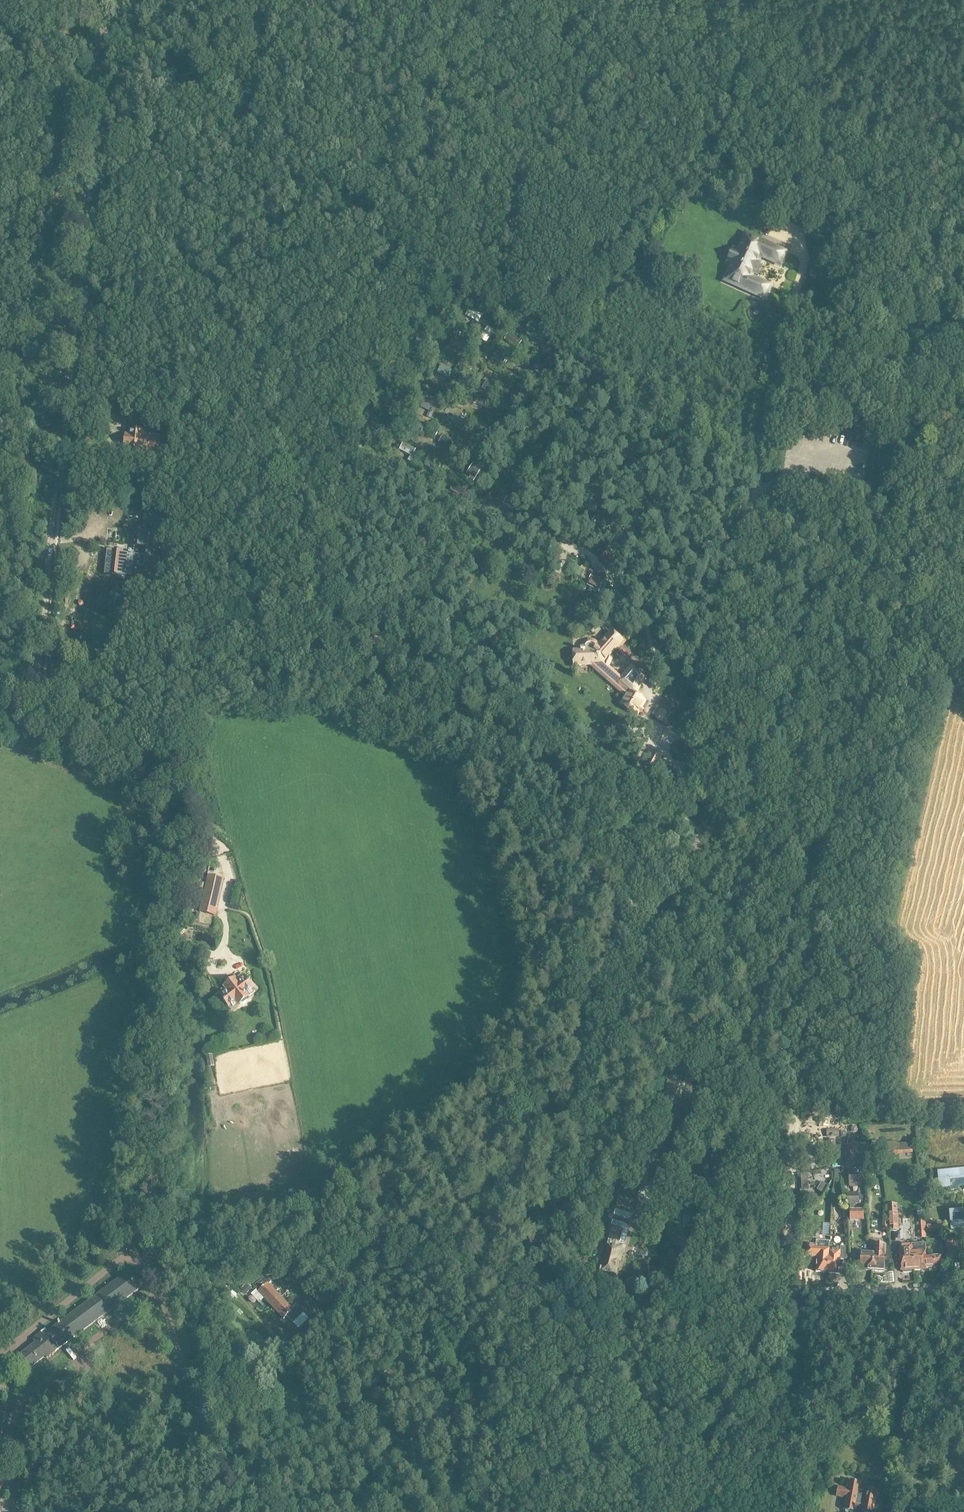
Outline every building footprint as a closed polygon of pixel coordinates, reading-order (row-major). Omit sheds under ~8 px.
[(764,298),(769,286),(750,278),(753,271),(755,272),(759,263),(757,262),(760,256),(779,265),(784,252),(770,246),(756,240),(753,245),(742,240),(741,245),(737,253),(741,255),(737,265),(732,263),(727,275),(738,280),(735,286),(764,298)] [(482,314),(469,307),(466,315),(478,322),(482,314)] [(494,330),(487,325),(480,337),(486,341),(494,330)] [(506,339),(516,348),(522,341),(511,332),(506,339)] [(417,335),(412,343),(424,350),(429,342),(417,335)] [(454,336),(449,344),(461,350),(466,343),(454,336)] [(496,350),(491,357),(502,364),(507,357),(496,350)] [(548,363),(539,357),(532,368),(538,373),(541,368),(543,370),(548,363)] [(398,368),(411,375),(415,367),(402,361),(398,368)] [(437,371),(449,377),(453,369),(441,363),(437,371)] [(461,375),(453,390),(458,393),(466,379),(461,375)] [(485,376),(480,384),(490,390),(495,383),(485,376)] [(524,398),(523,397),(519,394),(517,398),(512,395),(508,402),(517,408),(524,398)] [(385,395),(380,403),(385,405),(386,403),(393,407),(396,402),(385,395)] [(430,411),(436,402),(431,399),(426,409),(430,411)] [(466,421),(453,413),(450,419),(458,424),(457,427),(461,430),(466,421)] [(368,423),(380,430),(384,422),(372,416),(368,423)] [(408,427),(420,433),(424,426),(412,419),(408,427)] [(497,419),(491,427),(502,435),(508,426),(497,419)] [(134,438),(126,437),(125,449),(129,450),(128,455),(141,457),(142,451),(155,453),(157,440),(143,438),(144,433),(135,432),(134,438)] [(442,435),(437,443),(448,450),(453,442),(442,435)] [(485,440),(479,449),(489,455),(495,447),(485,440)] [(369,446),(381,450),(382,446),(366,441),(364,447),(368,448),(369,446)] [(414,448),(404,443),(400,450),(406,453),(404,457),(408,459),(411,454),(415,456),(417,452),(413,449),(414,448)] [(428,458),(424,466),(434,473),(439,465),(428,458)] [(467,478),(471,480),(477,470),(466,464),(463,470),(469,474),(467,478)] [(454,482),(450,489),(462,497),(467,489),(454,482)] [(167,522),(154,520),(153,532),(166,533),(167,522)] [(160,535),(136,532),(134,547),(147,549),(148,548),(158,549),(160,535)] [(560,571),(563,564),(559,561),(563,553),(553,547),(549,554),(558,559),(557,561),(554,559),(551,566),(560,571)] [(608,548),(601,561),(608,565),(607,567),(617,572),(624,558),(614,553),(615,551),(608,548)] [(113,551),(108,551),(107,559),(109,560),(107,575),(119,577),(118,582),(157,586),(159,569),(145,568),(146,557),(134,556),(134,553),(113,551)] [(575,571),(573,574),(581,579),(589,583),(587,586),(598,592),(604,582),(602,580),(605,575),(595,570),(594,573),(581,566),(580,569),(576,567),(574,571),(575,571)] [(603,662),(622,641),(611,632),(600,645),(596,641),(595,640),(593,639),(592,639),(590,639),(589,639),(588,639),(587,640),(586,641),(585,642),(584,643),(583,643),(583,645),(582,646),(582,647),(582,650),(580,650),(580,651),(573,651),(574,666),(590,665),(626,697),(621,705),(625,707),(624,709),(628,712),(632,713),(633,712),(637,714),(644,702),(639,699),(640,696),(642,693),(639,691),(647,677),(632,664),(620,678),(603,662)] [(668,709),(674,699),(666,694),(663,699),(662,699),(656,710),(660,712),(656,719),(668,725),(674,713),(668,709)] [(653,755),(652,755),(647,764),(655,769),(660,759),(653,755)] [(669,783),(666,790),(671,792),(674,786),(670,784),(669,783)] [(214,915),(222,879),(210,877),(209,884),(207,883),(200,912),(214,915)] [(199,882),(196,898),(203,899),(206,883),(199,882)] [(228,992),(222,997),(225,1002),(224,1002),(226,1005),(227,1004),(230,1008),(237,1003),(241,1005),(247,1000),(247,995),(254,990),(245,979),(243,977),(237,982),(236,981),(226,989),(228,992)] [(671,1081),(666,1094),(680,1099),(682,1095),(690,1097),(694,1084),(689,1082),(690,1080),(687,1079),(686,1082),(682,1080),(679,1084),(671,1081)] [(834,1171),(834,1181),(841,1181),(840,1174),(848,1174),(849,1187),(863,1186),(862,1170),(861,1171),(861,1167),(862,1167),(861,1159),(860,1144),(860,1136),(847,1137),(847,1147),(842,1147),(843,1171),(840,1173),(838,1171),(834,1171)] [(301,1141),(281,1144),(282,1155),(302,1152),(301,1141)] [(881,1155),(879,1143),(879,1142),(870,1143),(872,1158),(881,1157),(881,1155)] [(879,1143),(881,1155),(899,1155),(899,1144),(898,1143),(879,1143)] [(899,1144),(899,1155),(914,1154),(913,1144),(899,1144)] [(938,1171),(940,1188),(951,1187),(950,1181),(963,1179),(963,1168),(938,1171)] [(808,1173),(800,1173),(801,1189),(809,1189),(808,1173)] [(827,1184),(821,1180),(817,1189),(822,1192),(827,1184)] [(863,1193),(846,1194),(847,1206),(850,1205),(854,1205),(864,1204),(863,1193)] [(636,1202),(618,1197),(615,1209),(616,1209),(614,1216),(624,1219),(627,1219),(629,1218),(631,1217),(632,1215),(633,1213),(633,1214),(636,1202)] [(854,1205),(850,1205),(850,1209),(850,1220),(864,1220),(863,1209),(854,1209),(854,1205)] [(888,1221),(889,1231),(898,1230),(897,1205),(888,1205),(888,1221)] [(949,1212),(950,1228),(963,1227),(963,1211),(949,1212)] [(931,1219),(926,1220),(926,1225),(927,1232),(941,1231),(940,1224),(932,1225),(931,1219)] [(623,1224),(611,1221),(610,1228),(609,1228),(607,1236),(605,1235),(604,1242),(605,1242),(605,1245),(607,1245),(600,1273),(603,1274),(605,1276),(611,1277),(613,1277),(615,1277),(619,1261),(620,1261),(622,1253),(623,1253),(628,1231),(628,1228),(627,1227),(625,1225),(623,1224)] [(830,1250),(831,1241),(817,1239),(817,1244),(808,1243),(804,1257),(817,1258),(816,1272),(827,1273),(829,1250),(830,1250)] [(873,1254),(872,1271),(879,1271),(879,1272),(884,1272),(885,1268),(884,1268),(885,1255),(885,1246),(874,1245),(873,1254)] [(912,1270),(913,1270),(912,1252),(925,1251),(924,1245),(900,1247),(901,1270),(902,1270),(903,1273),(912,1272),(912,1270)] [(829,1250),(827,1273),(838,1274),(840,1258),(846,1259),(847,1247),(840,1246),(840,1251),(830,1250),(829,1250)] [(925,1257),(925,1251),(912,1252),(913,1270),(925,1269),(925,1267),(940,1266),(940,1256),(925,1257)] [(873,1254),(861,1253),(860,1267),(865,1267),(865,1271),(872,1271),(873,1254)] [(37,1344),(21,1356),(30,1369),(47,1356),(48,1358),(56,1352),(50,1343),(53,1340),(60,1349),(143,1288),(130,1271),(48,1332),(46,1329),(33,1339),(37,1344)] [(266,1277),(255,1288),(269,1304),(276,1297),(279,1295),(276,1292),(274,1289),(270,1285),(269,1284),(272,1282),(267,1277),(266,1277)] [(296,1279),(285,1287),(288,1293),(300,1285),(296,1279)] [(240,1291),(245,1296),(251,1289),(246,1285),(240,1291)] [(316,1300),(320,1302),(324,1300),(326,1296),(324,1291),(321,1290),(316,1292),(315,1296),(316,1300)] [(276,1297),(269,1304),(274,1308),(276,1311),(284,1319),(286,1317),(298,1330),(309,1320),(298,1308),(296,1306),(292,1309),(291,1308),(279,1295),(276,1297)] [(347,1303),(344,1298),(327,1310),(333,1318),(348,1307),(346,1304),(347,1303)] [(361,1381),(354,1372),(353,1371),(343,1377),(352,1388),(361,1381)] [(365,1410),(376,1401),(368,1391),(356,1400),(365,1410)] [(841,1510),(843,1510),(843,1511),(844,1511),(851,1511),(852,1511),(854,1511),(855,1506),(859,1507),(858,1511),(863,1511),(875,1511),(876,1505),(873,1505),(876,1491),(862,1488),(862,1490),(858,1489),(859,1484),(845,1481),(844,1488),(836,1486),(834,1497),(843,1498),(841,1510)]
